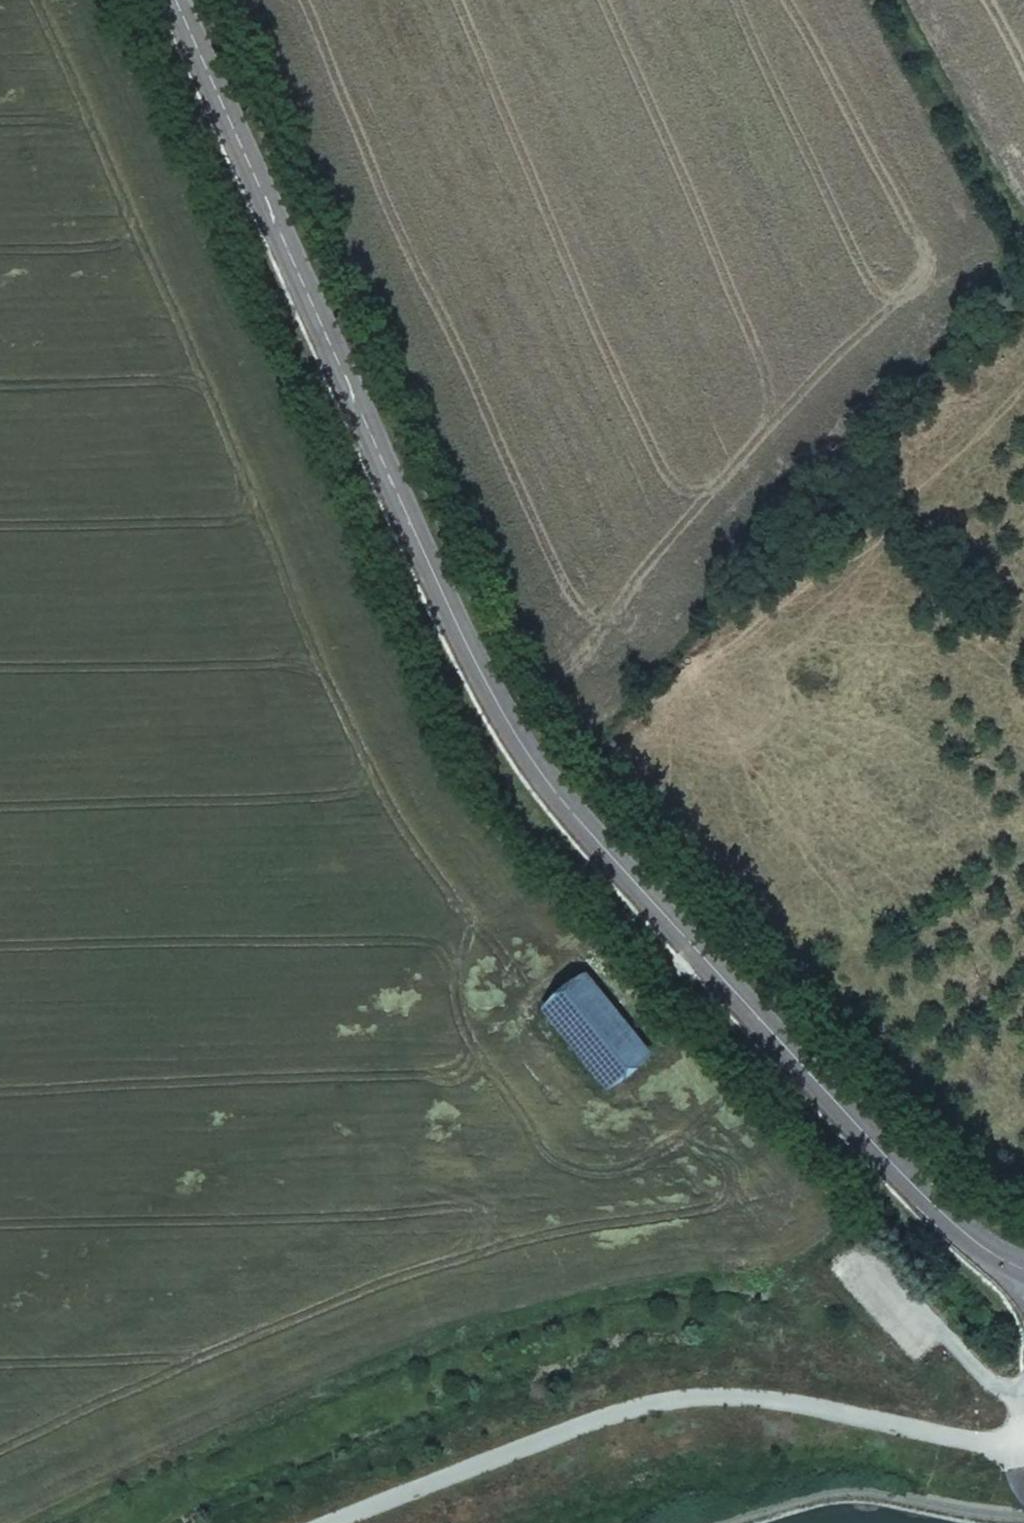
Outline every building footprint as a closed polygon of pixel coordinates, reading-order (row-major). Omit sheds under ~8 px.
[(573,986),(541,1014),(608,1086),(637,1058),(573,986)]
